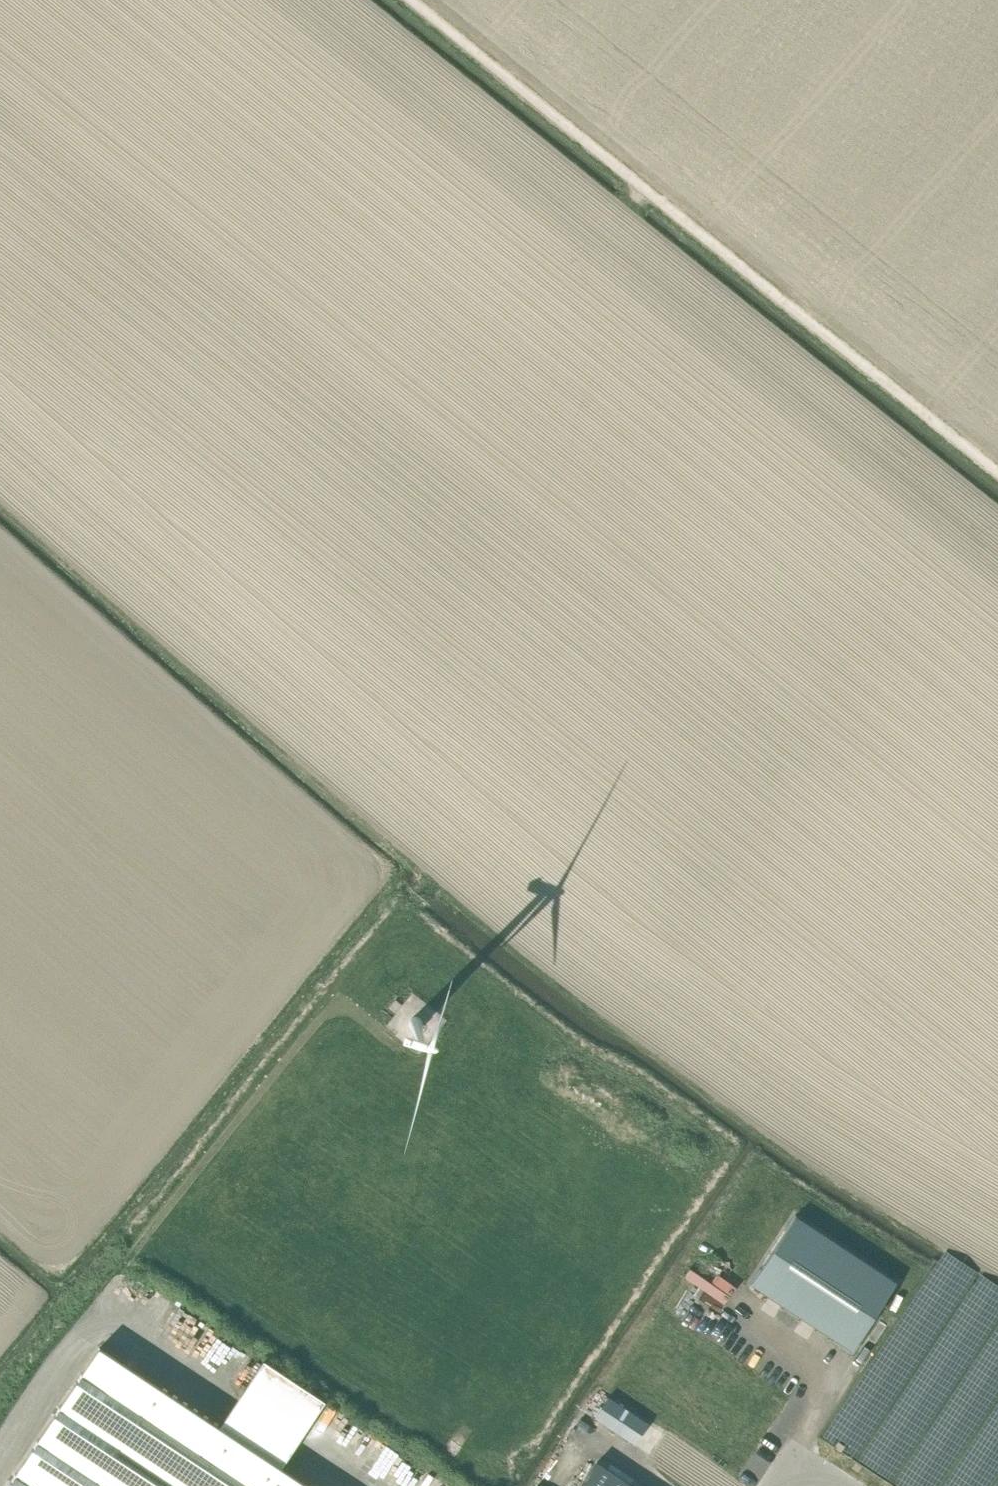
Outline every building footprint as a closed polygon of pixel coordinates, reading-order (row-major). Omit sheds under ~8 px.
[(423,1025),(423,1023),(423,1022),(422,1020),(422,1019),(421,1018),(419,1017),(418,1016),(416,1016),(415,1016),(413,1016),(412,1017),(411,1018),(410,1019),(409,1021),(408,1022),(408,1024),(408,1025),(409,1027),(410,1028),(411,1029),(412,1030),(414,1031),(415,1031),(417,1031),(418,1031),(420,1030),(421,1029),(422,1028),(423,1027),(423,1025)] [(850,1349),(894,1281),(794,1216),(750,1284),(850,1349)] [(723,1299),(731,1287),(691,1260),(683,1272),(723,1299)] [(897,1485),(997,1485),(997,1308),(987,1302),(980,1304),(978,1297),(968,1300),(962,1281),(961,1281),(958,1286),(946,1278),(950,1271),(933,1261),(868,1372),(871,1382),(870,1381),(877,1404),(850,1412),(857,1416),(855,1421),(842,1425),(851,1450),(901,1480),(891,1483),(897,1485)] [(98,1347),(6,1485),(308,1485),(98,1347)] [(301,1436),(324,1401),(262,1360),(239,1395),(301,1436)] [(608,1396),(594,1417),(634,1444),(648,1423),(608,1396)] [(596,1461),(580,1485),(633,1485),(596,1461)]
